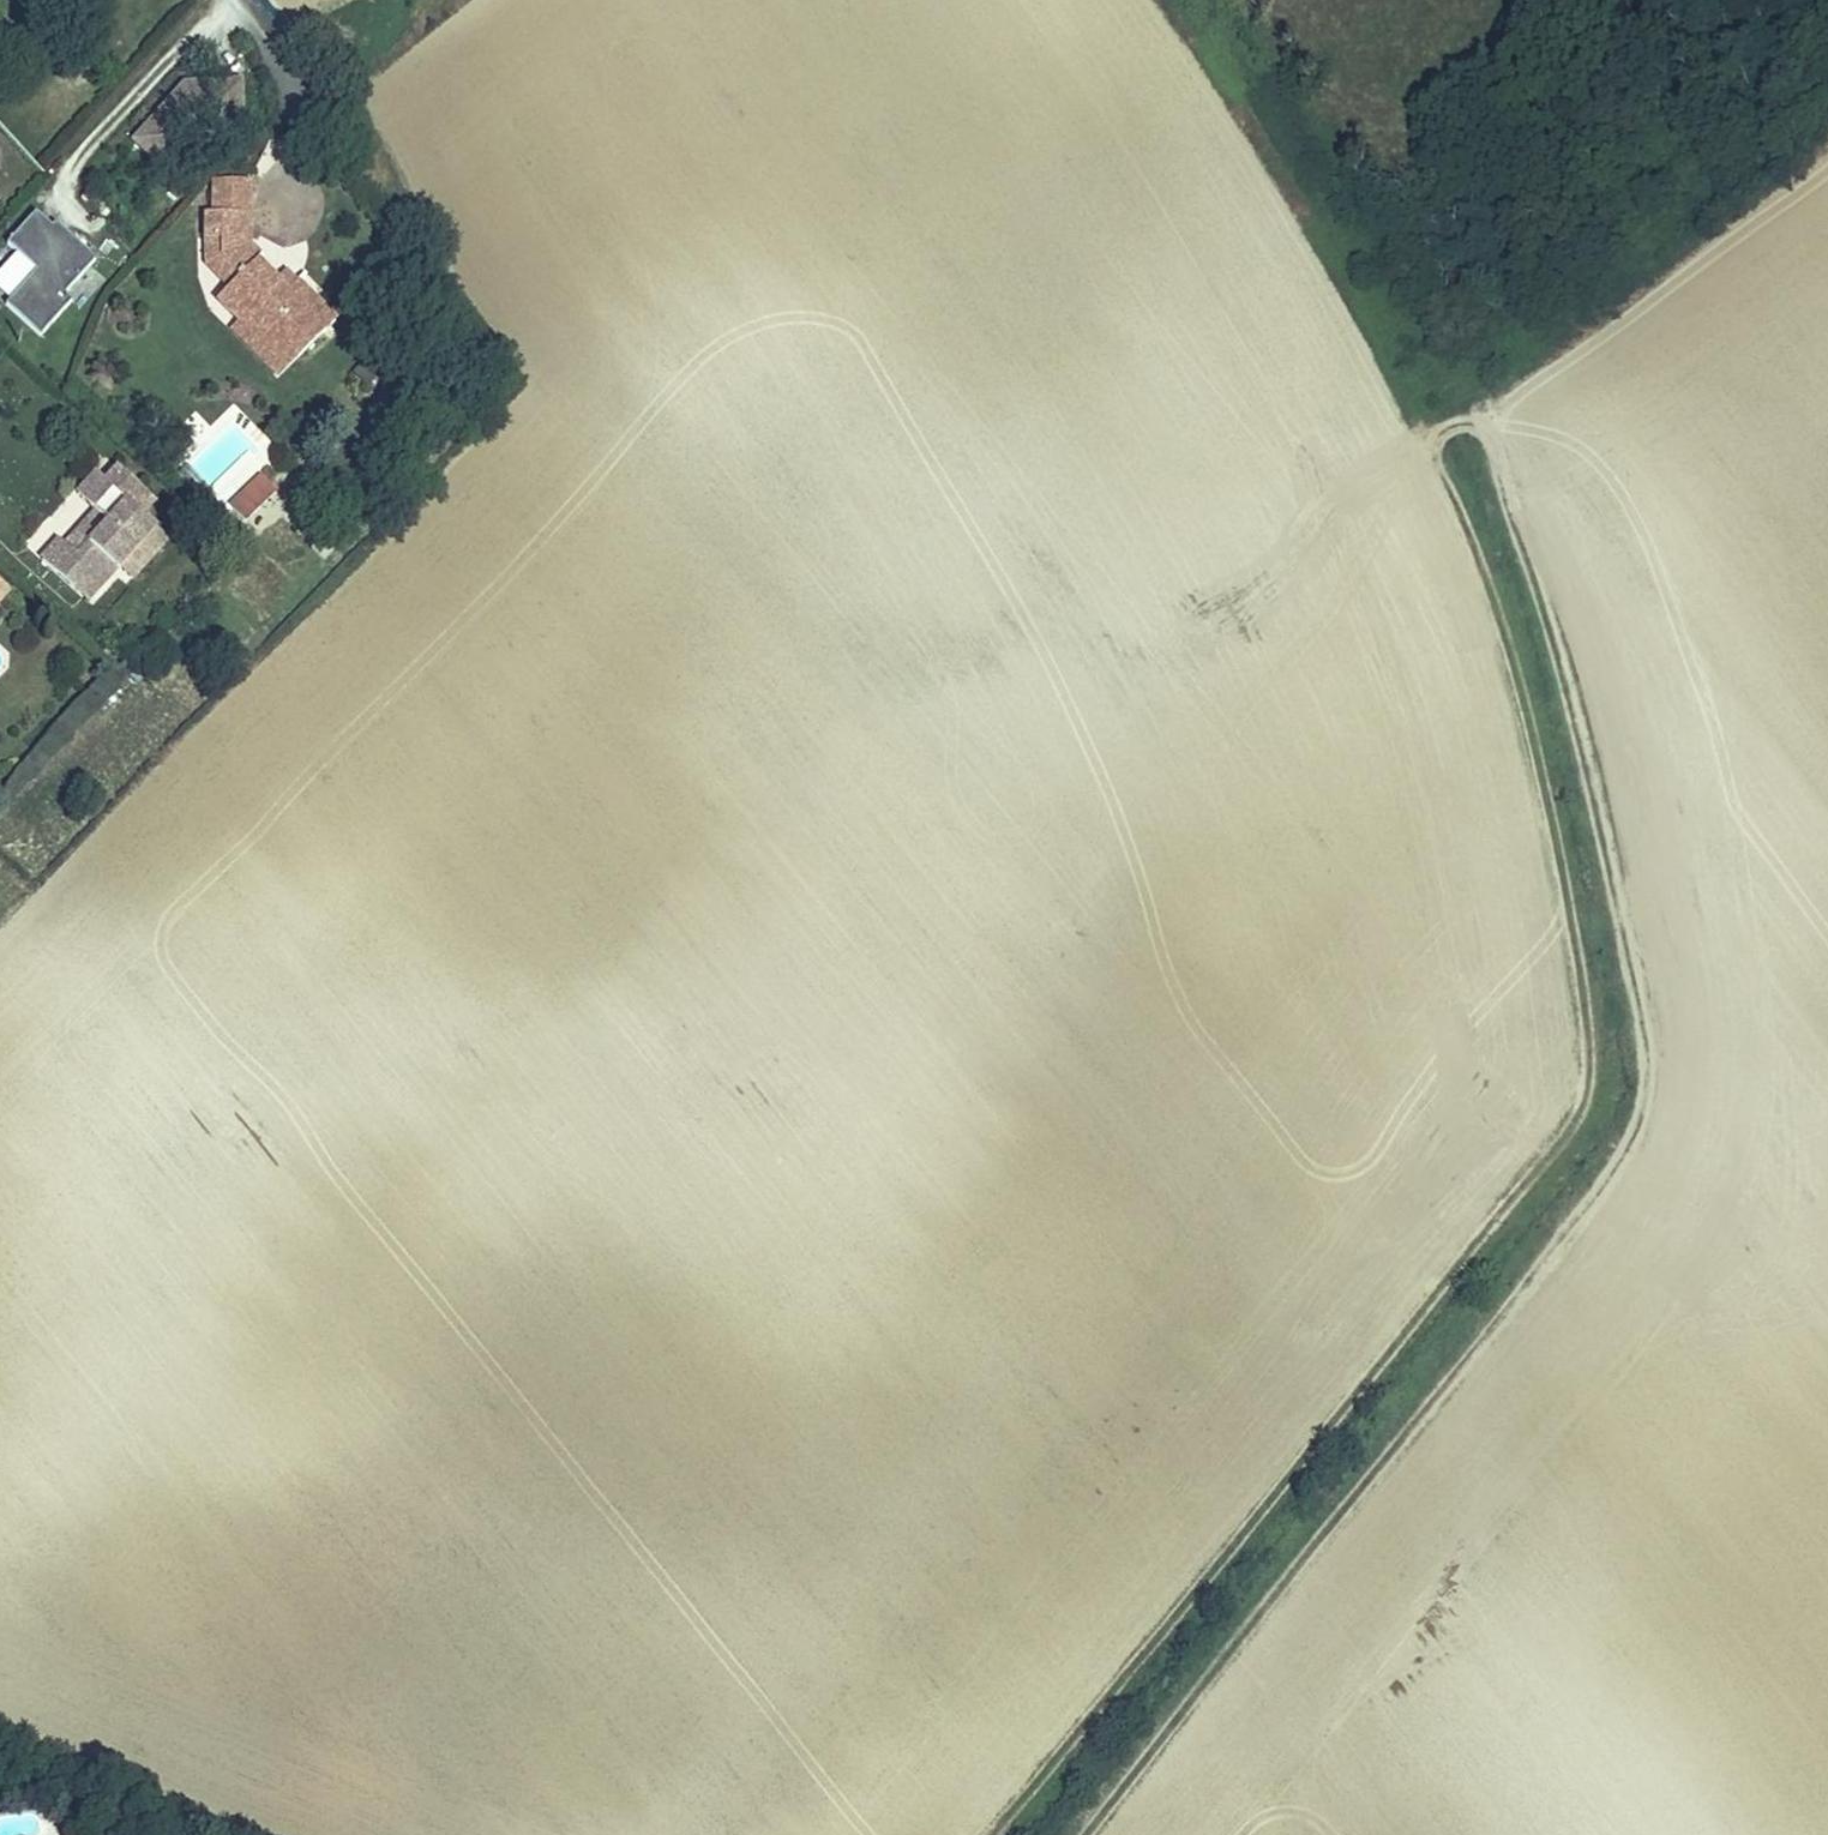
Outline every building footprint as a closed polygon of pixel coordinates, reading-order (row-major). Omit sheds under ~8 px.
[(134,142),(154,160),(160,166),(177,147),(190,159),(208,138),(243,137),(240,84),(184,86),(134,142)] [(206,215),(206,240),(221,240),(221,258),(241,279),(230,289),(218,301),(243,326),(260,343),(271,332),(298,359),(335,322),(297,284),(287,294),(258,265),(263,261),(249,247),(249,216),(248,216),(248,182),(214,182),(214,215),(206,215)] [(69,236),(65,240),(36,214),(7,245),(36,271),(6,304),(40,337),(72,302),(65,295),(96,261),(69,236)] [(65,240),(69,236),(55,223),(51,228),(65,240)] [(221,240),(206,240),(206,265),(230,289),(241,279),(221,258),(221,240)] [(287,294),(297,284),(288,274),(278,285),(287,294)] [(260,343),(243,326),(236,333),(280,377),(298,359),(271,332),(260,343)] [(42,561),(81,596),(89,588),(95,593),(155,526),(142,515),(155,501),(118,468),(106,481),(97,473),(78,495),(109,523),(78,557),(60,541),(42,561)] [(263,479),(242,500),(255,513),(276,492),(263,479)] [(246,522),(255,513),(242,500),(232,509),(246,522)] [(60,541),(78,557),(98,535),(80,519),(60,541)] [(169,539),(155,526),(118,567),(132,579),(169,539)] [(3,600),(11,591),(0,580),(0,602),(3,600)] [(81,596),(87,601),(95,593),(89,588),(81,596)]
